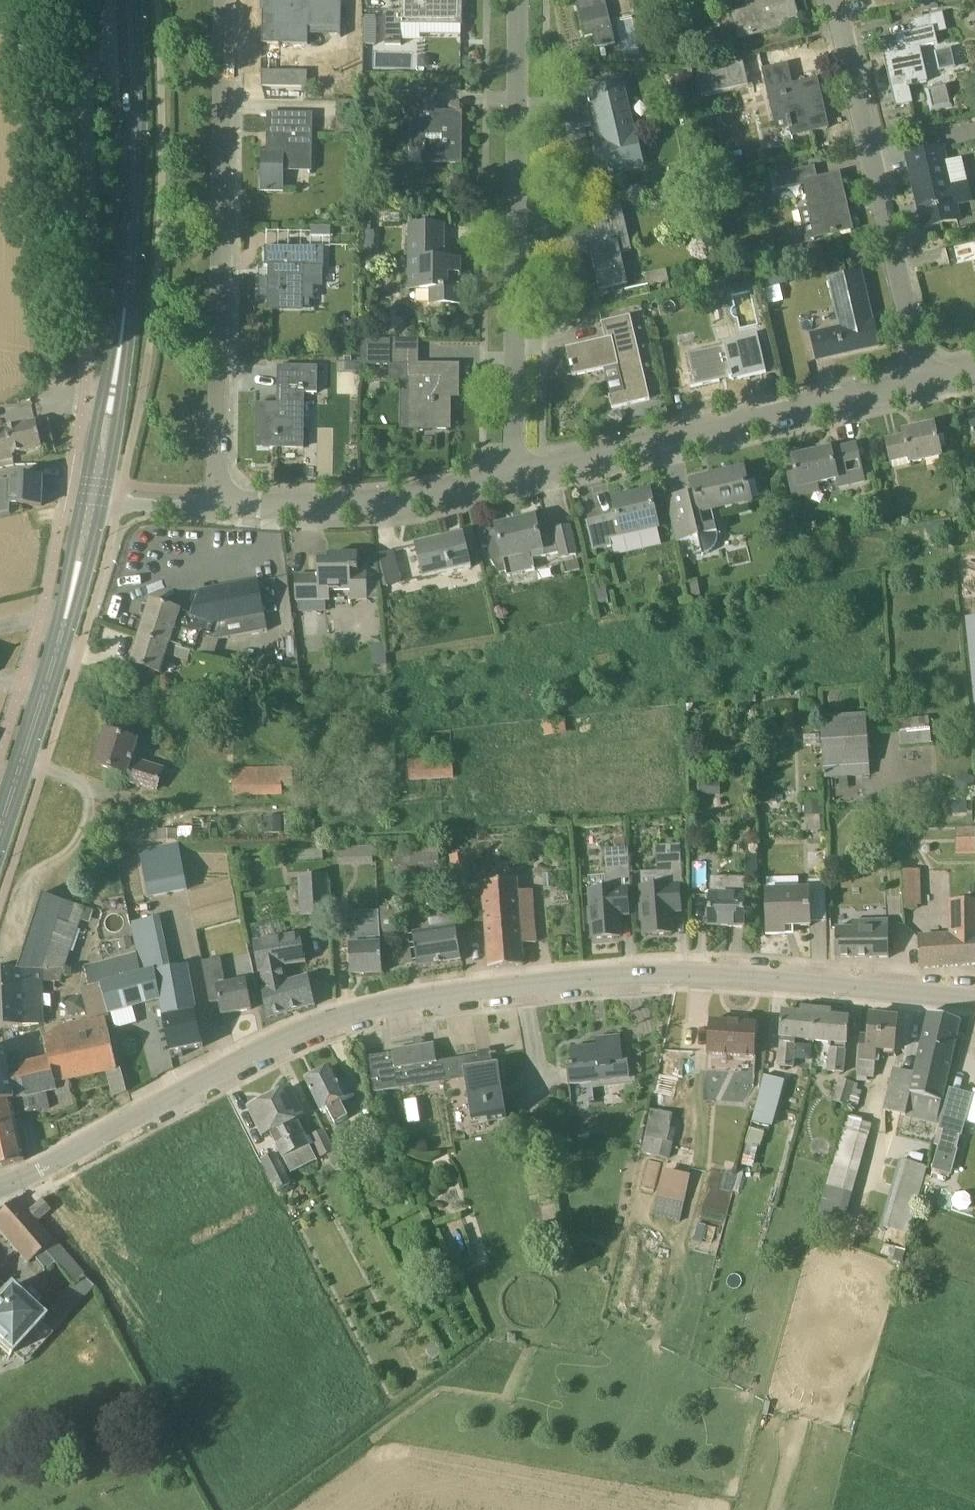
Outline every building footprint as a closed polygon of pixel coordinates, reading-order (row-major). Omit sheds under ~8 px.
[(263,45),(308,45),(309,27),(342,27),(342,0),(264,0),(263,45)] [(400,11),(386,11),(386,46),(401,46),(401,25),(463,26),(463,0),(400,0),(400,11)] [(586,38),(595,36),(597,46),(595,47),(596,48),(615,44),(605,0),(577,0),(586,38)] [(757,7),(732,14),(740,40),(800,22),(793,0),(755,0),(757,7)] [(921,13),(939,9),(937,2),(920,6),(921,13)] [(919,49),(938,45),(934,27),(946,25),(943,12),(909,21),(911,32),(880,40),(884,57),(889,55),(893,72),(888,73),(896,109),(897,109),(897,107),(912,104),(908,88),(926,84),(919,49)] [(952,47),(938,51),(943,69),(957,65),(952,47)] [(698,72),(703,97),(749,86),(744,62),(698,72)] [(817,79),(798,84),(792,85),(787,65),(763,70),(778,132),(791,129),(792,136),(829,128),(817,79)] [(692,70),(683,69),(686,89),(694,88),(693,81),(694,81),(692,70)] [(308,87),(308,71),(270,71),(263,70),(262,87),(282,87),(308,87)] [(643,166),(622,76),(589,84),(594,107),(570,112),(571,114),(572,113),(576,130),(592,126),(603,175),(643,166)] [(926,90),(931,112),(953,108),(949,85),(926,90)] [(462,113),(436,113),(436,93),(436,91),(411,91),(410,144),(424,144),(424,162),(461,164),(462,113)] [(267,153),(261,153),(261,191),(285,191),(285,169),(310,169),(311,115),(268,115),(267,153)] [(968,181),(965,182),(960,164),(948,167),(943,148),(907,156),(924,228),(960,221),(957,207),(973,203),(968,181)] [(839,175),(818,180),(815,166),(775,175),(779,190),(805,184),(810,208),(799,211),(806,242),(822,239),(821,234),(832,232),(832,234),(852,230),(839,175)] [(621,253),(632,250),(622,207),(592,214),(600,245),(569,252),(569,253),(590,248),(600,291),(628,285),(621,253)] [(460,259),(438,259),(438,242),(444,242),(444,225),(410,224),(409,289),(440,289),(440,304),(458,304),(458,273),(460,273),(460,259)] [(375,247),(375,231),(371,231),(364,231),(363,254),(371,254),(372,246),(375,247)] [(320,266),(324,266),(324,247),(265,247),(265,266),(272,266),(271,278),(259,278),(259,298),(272,298),(272,307),(310,307),(311,284),(320,284),(320,266)] [(667,270),(646,275),(649,286),(670,281),(667,270)] [(729,280),(727,273),(716,275),(718,283),(729,280)] [(873,320),(872,321),(861,273),(831,280),(842,328),(812,335),(818,361),(879,347),(873,320)] [(630,316),(601,323),(605,339),(566,348),(573,376),(604,369),(603,364),(617,361),(624,393),(609,396),(612,409),(650,400),(630,316)] [(754,340),(689,356),(696,385),(682,388),(683,389),(720,381),(719,377),(730,375),(731,379),(761,371),(754,340)] [(391,341),(362,341),(362,365),(390,366),(391,350),(391,341)] [(336,356),(342,356),(359,356),(359,343),(337,343),(336,356)] [(451,430),(451,386),(459,386),(460,365),(419,365),(419,350),(391,350),(390,366),(410,366),(408,428),(401,428),(401,429),(417,429),(451,430)] [(339,364),(339,377),(354,377),(354,364),(339,364)] [(305,393),(318,393),(318,367),(278,366),(278,404),(257,404),(257,419),(260,419),(260,447),(304,448),(305,393)] [(37,423),(0,431),(0,462),(14,459),(13,454),(43,449),(37,423)] [(942,456),(935,426),(903,433),(904,436),(886,440),(893,467),(910,464),(942,456)] [(865,483),(856,445),(832,451),(831,450),(792,459),(796,474),(788,475),(792,490),(794,500),(821,493),(819,485),(837,481),(839,489),(865,483)] [(709,553),(710,552),(712,550),(714,549),(715,546),(716,544),(717,542),(717,541),(718,538),(718,537),(718,533),(715,524),(712,510),(751,501),(744,470),(693,482),(695,492),(676,497),(681,520),(676,521),(681,543),(699,538),(703,555),(708,554),(709,553)] [(11,506),(42,507),(44,479),(11,477),(10,484),(0,483),(0,517),(11,514),(11,506)] [(651,492),(614,501),(617,515),(587,522),(595,551),(612,547),(609,536),(621,533),(622,537),(659,528),(651,492)] [(570,527),(555,531),(555,533),(540,536),(536,519),(496,528),(497,530),(492,531),(491,529),(479,532),(483,548),(489,547),(489,552),(491,557),(493,563),(495,566),(497,569),(501,574),(508,573),(509,577),(535,571),(533,560),(561,554),(562,559),(576,556),(570,527)] [(883,520),(870,523),(872,533),(886,530),(883,520)] [(468,551),(473,550),(470,538),(466,539),(465,535),(416,546),(424,579),(472,567),(468,551)] [(394,549),(379,554),(388,586),(403,582),(394,549)] [(367,570),(359,570),(358,555),(319,556),(319,576),(296,576),(296,601),(300,601),(327,601),(330,601),(330,592),(351,592),(351,600),(368,600),(367,570)] [(579,561),(563,564),(565,574),(581,570),(579,561)] [(140,637),(191,652),(195,654),(214,658),(220,642),(217,641),(222,624),(265,616),(259,582),(200,592),(199,592),(192,615),(180,611),(151,601),(140,637)] [(698,582),(687,584),(690,598),(701,596),(698,582)] [(593,586),(598,606),(609,603),(605,583),(593,586)] [(327,612),(327,601),(300,601),(300,613),(327,612)] [(166,655),(189,662),(191,652),(140,637),(131,664),(160,673),(166,655)] [(866,715),(822,718),(825,777),(870,775),(866,715)] [(930,721),(929,717),(899,721),(902,747),(932,744),(931,731),(934,730),(933,721),(930,721)] [(544,723),(545,736),(567,734),(565,720),(544,723)] [(135,759),(131,758),(136,741),(107,732),(106,736),(103,735),(100,746),(103,747),(97,765),(125,774),(123,779),(157,789),(163,771),(134,762),(135,759)] [(453,757),(409,760),(410,781),(455,779),(453,757)] [(293,767),(235,769),(236,797),(283,796),(283,788),(294,787),(293,767)] [(954,789),(969,796),(974,783),(974,779),(962,773),(954,789)] [(699,783),(699,795),(721,796),(721,783),(699,783)] [(820,816),(820,801),(805,801),(805,816),(820,816)] [(956,803),(956,811),(964,811),(964,803),(956,803)] [(285,815),(286,836),(299,836),(299,826),(298,826),(298,814),(285,815)] [(112,816),(101,824),(107,834),(119,826),(112,816)] [(281,816),(265,817),(266,834),(282,834),(281,816)] [(316,821),(300,822),(300,835),(316,834),(316,821)] [(955,826),(956,849),(974,849),(974,826),(955,826)] [(177,829),(158,829),(158,841),(193,840),(193,827),(177,827),(177,829)] [(219,829),(211,829),(211,840),(219,839),(219,829)] [(179,842),(140,850),(149,899),(189,891),(185,872),(182,858),(179,842)] [(439,842),(392,848),(396,883),(443,878),(439,842)] [(671,912),(681,912),(680,886),(684,886),(681,845),(656,846),(659,886),(642,887),(643,906),(641,906),(642,922),(644,922),(645,935),(673,933),(671,912)] [(323,848),(310,849),(311,864),(324,863),(323,848)] [(619,916),(629,915),(628,890),(632,889),(629,848),(626,848),(616,849),(604,850),(607,890),(590,891),(591,910),(589,910),(590,925),(592,925),(593,939),(621,937),(619,916)] [(466,854),(453,856),(456,876),(469,874),(466,854)] [(922,872),(919,870),(902,870),(904,894),(905,911),(918,910),(918,906),(924,906),(922,872)] [(327,876),(299,877),(302,917),(330,916),(327,876)] [(746,879),(712,878),(710,927),(745,927),(746,879)] [(533,890),(531,890),(518,891),(517,879),(480,882),(484,917),(489,969),(526,965),(523,944),(538,942),(533,890)] [(825,880),(808,880),(808,890),(766,891),(768,935),(786,935),(786,927),(811,926),(811,922),(827,922),(825,880)] [(951,900),(951,936),(918,938),(920,969),(974,965),(974,900),(951,900)] [(66,969),(86,908),(76,904),(70,923),(59,920),(43,970),(18,971),(0,971),(0,1029),(8,1028),(42,1025),(46,1024),(45,983),(62,982),(66,969)] [(381,909),(383,935),(395,934),(394,922),(400,922),(399,908),(381,909)] [(890,958),(888,919),(852,921),(852,929),(835,929),(836,959),(890,958)] [(457,927),(413,934),(418,968),(462,961),(457,927)] [(382,945),(365,946),(364,934),(350,935),(351,946),(350,946),(351,975),(383,973),(382,945)] [(285,967),(306,963),(301,935),(254,942),(259,971),(268,1020),(316,1006),(310,976),(287,981),(285,967)] [(131,938),(120,940),(122,950),(133,947),(131,938)] [(100,983),(142,972),(138,953),(95,963),(85,966),(89,987),(100,983)] [(247,982),(226,986),(221,959),(203,962),(210,1003),(220,1001),(223,1015),(252,1010),(247,982)] [(189,966),(156,972),(155,968),(142,972),(100,983),(109,1016),(112,1015),(116,1030),(138,1023),(134,1008),(160,1001),(164,1020),(162,1020),(172,1059),(184,1057),(183,1052),(204,1047),(196,1014),(197,1013),(189,966)] [(100,983),(89,987),(81,988),(91,1020),(58,1027),(44,1039),(49,1060),(19,1066),(22,1079),(11,1081),(5,1051),(0,1052),(0,1103),(57,1091),(56,1084),(69,1081),(108,1072),(117,1070),(106,1017),(109,1016),(100,983)] [(65,1000),(70,1017),(86,1012),(82,996),(65,1000)] [(817,1010),(801,1009),(801,1014),(782,1013),(780,1038),(781,1038),(779,1066),(794,1068),(797,1040),(814,1042),(817,1010)] [(850,1019),(832,1017),(832,1012),(817,1010),(814,1042),(831,1043),(829,1072),(844,1073),(846,1045),(848,1045),(850,1019)] [(961,1021),(929,1013),(914,1076),(894,1071),(884,1111),(903,1115),(911,1117),(937,1124),(961,1021)] [(898,1018),(871,1016),(869,1037),(861,1037),(857,1075),(856,1081),(873,1083),(874,1077),(876,1050),(895,1051),(898,1018)] [(758,1025),(710,1022),(708,1056),(756,1059),(758,1025)] [(621,1036),(607,1037),(596,1039),(597,1046),(570,1049),(572,1065),(567,1065),(569,1085),(630,1079),(628,1061),(623,1062),(621,1036)] [(375,1094),(446,1083),(445,1079),(442,1062),(438,1063),(435,1044),(393,1050),(393,1054),(369,1058),(375,1094)] [(499,1063),(493,1064),(481,1066),(479,1056),(442,1062),(445,1079),(446,1083),(466,1079),(471,1111),(472,1120),(507,1115),(499,1063)] [(355,1095),(347,1080),(339,1084),(331,1068),(306,1080),(322,1112),(328,1109),(336,1124),(349,1117),(342,1102),(355,1095)] [(854,1083),(841,1079),(833,1101),(838,1103),(834,1117),(844,1121),(851,1096),(854,1083)] [(56,1084),(57,1091),(61,1109),(75,1105),(73,1091),(71,1092),(69,1081),(56,1084)] [(270,1098),(297,1152),(305,1167),(318,1161),(298,1121),(306,1117),(292,1088),(270,1098)] [(940,1131),(962,1136),(973,1096),(951,1089),(940,1131)] [(22,1113),(22,1115),(50,1108),(47,1093),(0,1103),(0,1129),(17,1124),(14,1115),(22,1113)] [(297,1152),(270,1098),(249,1109),(263,1139),(272,1134),(292,1174),(305,1167),(297,1152)] [(680,1119),(651,1113),(642,1153),(670,1159),(673,1144),(675,1144),(680,1119)] [(0,1129),(0,1168),(25,1161),(17,1124),(0,1129)] [(324,1130),(310,1137),(321,1159),(328,1155),(336,1171),(345,1167),(337,1151),(336,1152),(324,1130)] [(842,1131),(834,1162),(860,1169),(868,1138),(842,1131)] [(747,1143),(742,1166),(754,1168),(760,1146),(747,1143)] [(959,1149),(939,1144),(933,1170),(952,1176),(959,1149)] [(276,1153),(261,1161),(276,1191),(292,1183),(276,1153)] [(910,1233),(927,1164),(902,1157),(884,1226),(910,1233)] [(650,1159),(643,1184),(653,1187),(661,1162),(650,1159)] [(660,1186),(658,1196),(685,1202),(687,1192),(691,1176),(664,1170),(660,1186)] [(0,1210),(0,1232),(26,1266),(34,1259),(45,1271),(54,1264),(73,1286),(51,1310),(62,1321),(94,1287),(36,1221),(29,1213),(16,1198),(0,1210)] [(42,1201),(29,1213),(36,1221),(50,1210),(42,1201)] [(9,1288),(0,1298),(0,1347),(9,1355),(44,1320),(9,1288)] [(432,1360),(442,1354),(437,1345),(427,1351),(432,1360)]
